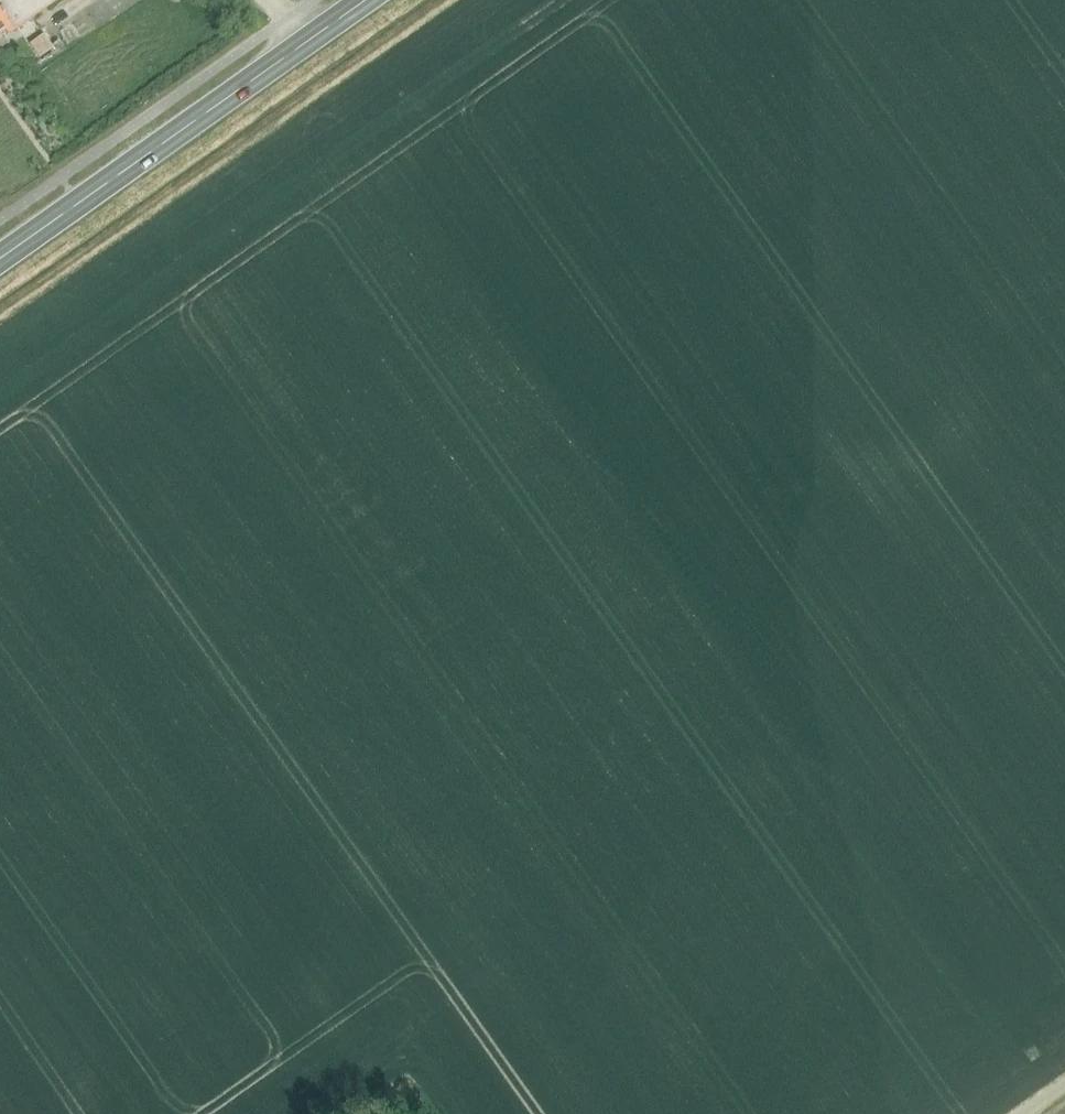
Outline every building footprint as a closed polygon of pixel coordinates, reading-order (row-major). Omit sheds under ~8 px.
[(54,0),(0,0),(0,31),(2,30),(5,34),(54,0)]
